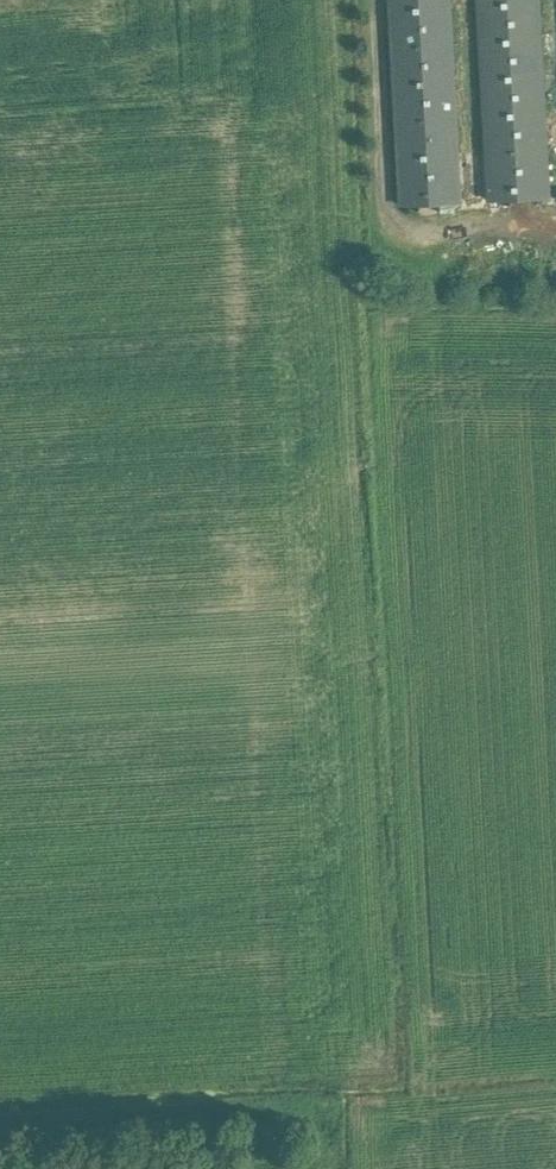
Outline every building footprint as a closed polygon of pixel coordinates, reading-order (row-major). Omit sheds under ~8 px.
[(401,203),(461,200),(450,0),(390,0),(401,203)] [(490,198),(549,195),(539,0),(479,0),(490,198)]
